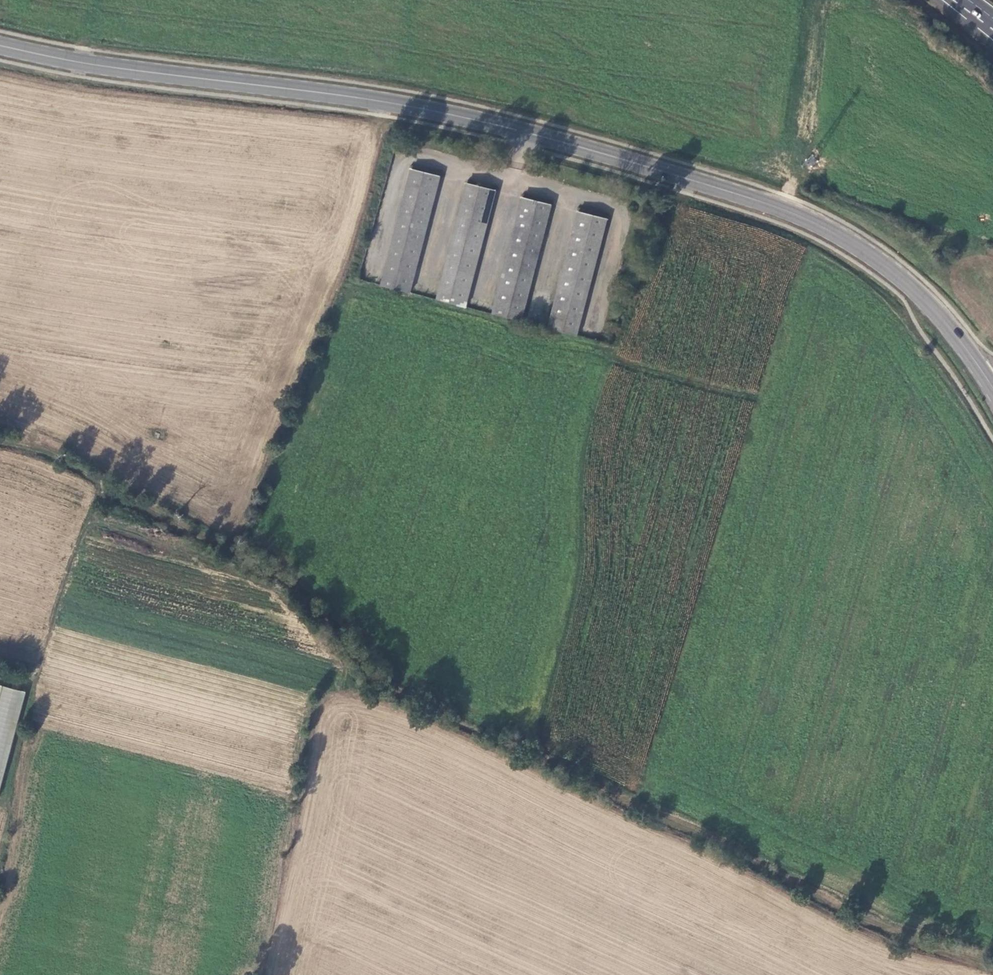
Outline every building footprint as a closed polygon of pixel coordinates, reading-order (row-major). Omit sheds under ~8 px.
[(412,294),(440,176),(411,169),(384,286),(412,294)] [(468,307),(497,190),(468,182),(438,299),(468,307)] [(523,320),(552,203),(524,196),(495,313),(523,320)] [(579,335),(607,217),(579,210),(551,327),(579,335)] [(25,691),(0,685),(0,791),(25,691)]
